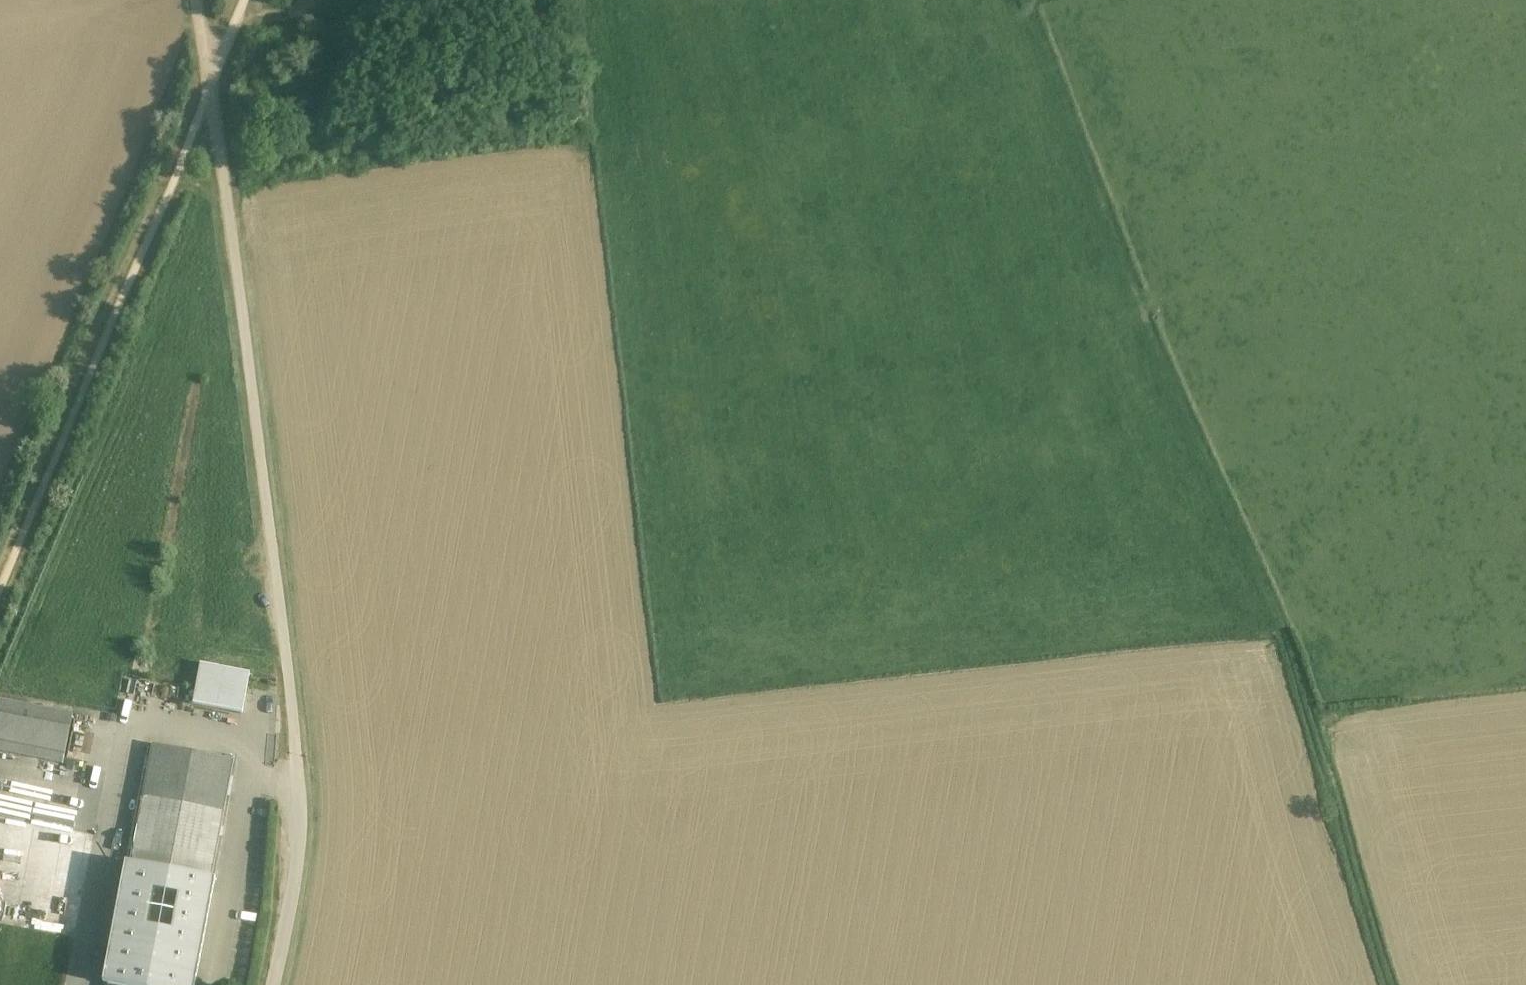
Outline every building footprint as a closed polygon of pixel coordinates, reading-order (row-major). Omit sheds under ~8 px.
[(256,677),(204,669),(197,709),(249,718),(256,677)] [(79,707),(0,695),(0,750),(71,760),(79,707)] [(238,761),(148,745),(106,984),(199,984),(238,761)]
